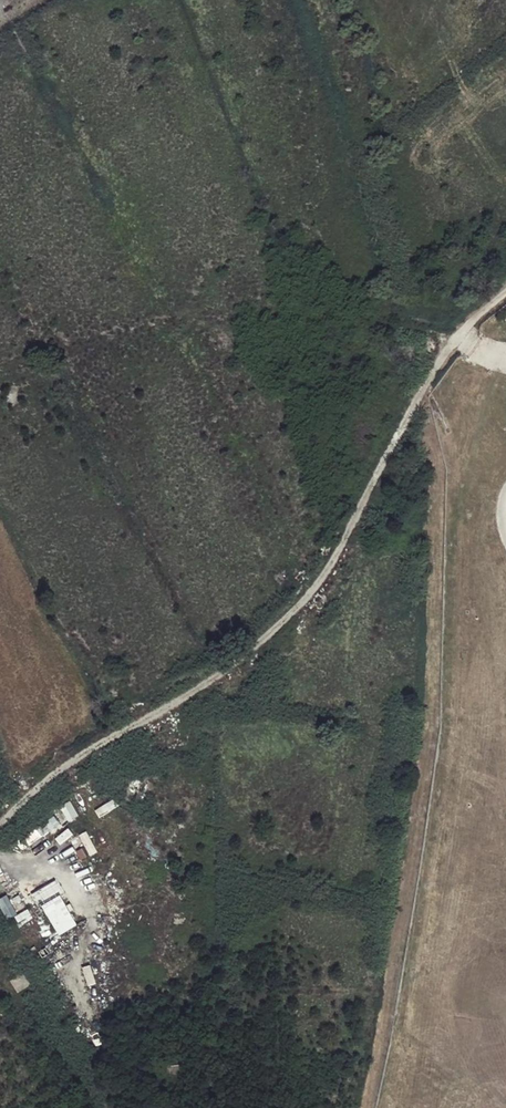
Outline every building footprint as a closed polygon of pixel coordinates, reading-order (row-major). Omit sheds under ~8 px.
[(81,833),(91,853),(99,850),(90,829),(81,833)] [(56,879),(35,891),(59,934),(80,922),(56,879)] [(0,897),(0,902),(8,917),(20,911),(9,892),(0,897)] [(22,972),(10,981),(18,993),(30,985),(22,972)] [(182,1064),(168,1064),(169,1078),(183,1077),(182,1064)]
